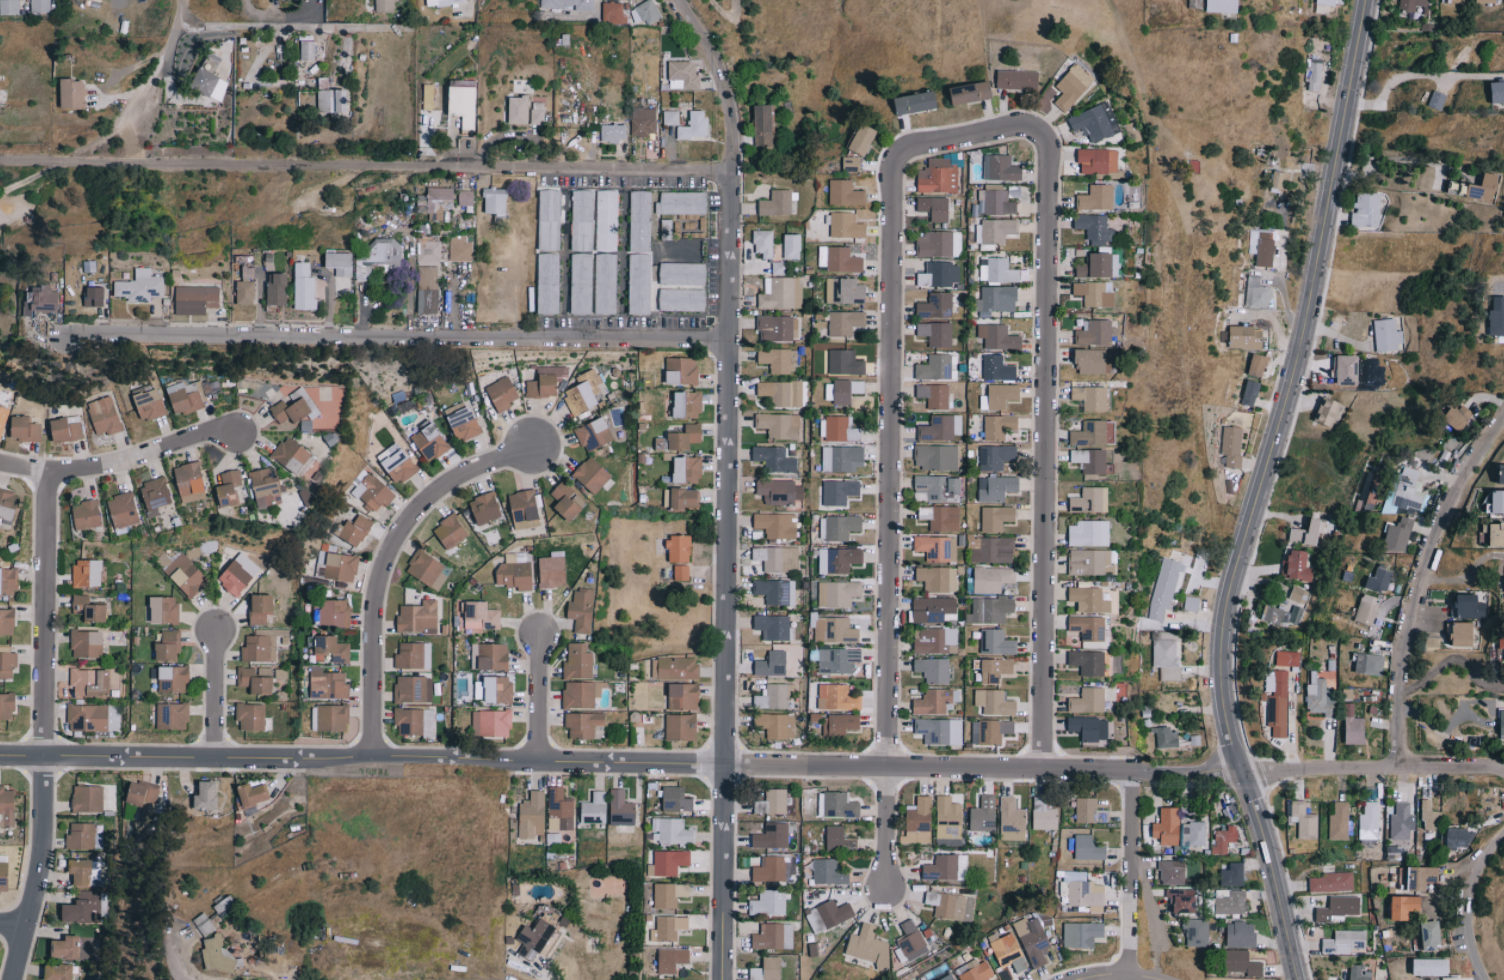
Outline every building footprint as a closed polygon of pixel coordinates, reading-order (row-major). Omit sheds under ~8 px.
[(18,14),(18,0),(0,0),(0,15),(18,14)] [(30,12),(49,13),(50,0),(30,0),(30,12)] [(394,13),(394,0),(375,0),(375,13),(394,13)] [(594,0),(541,0),(540,8),(562,9),(562,5),(575,5),(575,11),(593,11),(594,0)] [(653,0),(647,0),(635,6),(644,26),(662,17),(653,0)] [(1239,13),(1239,0),(1206,0),(1206,12),(1239,13)] [(1333,13),(1335,0),(1317,0),(1316,3),(1324,4),(1323,11),(1333,13)] [(1415,12),(1416,5),(1426,6),(1427,0),(1399,0),(1397,9),(1415,12)] [(622,3),(602,2),(601,23),(627,23),(627,15),(622,14),(622,3)] [(315,42),(301,41),(300,61),(314,61),(315,42)] [(1308,91),(1322,91),(1323,59),(1305,58),(1305,81),(1308,82),(1308,91)] [(695,62),(669,61),(668,88),(701,89),(701,76),(694,76),(695,62)] [(1063,93),(1054,103),(1064,113),(1094,80),(1076,64),(1055,86),(1063,93)] [(190,89),(219,101),(228,80),(198,68),(190,89)] [(1038,72),(997,70),(996,89),(1037,91),(1038,72)] [(61,109),(86,109),(87,80),(62,80),(61,109)] [(462,129),(475,129),(476,81),(450,80),(449,115),(463,115),(462,129)] [(993,98),(989,80),(950,89),(954,107),(993,98)] [(1493,82),(1493,103),(1503,103),(1503,82),(1493,82)] [(433,85),(423,85),(423,109),(433,110),(433,85)] [(347,113),(347,90),(317,89),(317,112),(347,113)] [(1440,110),(1447,96),(1434,90),(1428,105),(1440,110)] [(894,97),(896,115),(937,110),(935,93),(894,97)] [(512,97),(512,125),(532,125),(547,125),(548,103),(533,103),(533,98),(512,97)] [(1081,129),(1084,138),(1089,136),(1091,143),(1118,134),(1109,103),(1068,116),(1072,132),(1081,129)] [(772,105),(754,106),(755,152),(773,151),(772,105)] [(631,137),(649,137),(649,133),(656,133),(657,108),(631,108),(631,137)] [(679,125),(679,111),(663,111),(663,125),(679,125)] [(707,111),(689,111),(689,127),(677,126),(677,138),(707,138),(707,111)] [(849,150),(866,156),(876,130),(859,123),(849,150)] [(602,125),(601,142),(627,142),(627,125),(602,125)] [(1081,173),(1118,173),(1117,149),(1077,150),(1077,163),(1081,163),(1081,173)] [(1021,180),(1022,166),(1010,165),(1011,155),(983,155),(983,180),(1021,180)] [(860,173),(861,158),(843,157),(843,172),(860,173)] [(928,160),(928,169),(917,169),(917,193),(957,192),(957,160),(928,160)] [(1282,194),(1286,173),(1273,171),(1269,191),(1282,194)] [(1481,186),(1449,181),(1447,194),(1495,201),(1499,175),(1483,173),(1481,186)] [(865,191),(852,190),(852,180),(830,180),(829,204),(865,205),(865,191)] [(1076,209),(1113,210),(1113,185),(1090,184),(1089,195),(1077,195),(1076,209)] [(420,196),(420,213),(432,213),(432,222),(446,222),(446,210),(457,210),(457,189),(430,189),(430,196),(420,196)] [(487,216),(509,216),(509,189),(487,189),(487,216)] [(539,251),(560,251),(561,190),(540,190),(539,251)] [(594,251),(592,190),(571,191),(572,251),(594,251)] [(617,251),(618,191),(596,190),(595,251),(617,251)] [(792,215),(791,190),(771,190),(771,200),(758,200),(759,216),(792,215)] [(1017,215),(1017,201),(1008,201),(1008,190),(978,190),(978,205),(975,205),(974,214),(1017,215)] [(476,192),(461,191),(460,206),(476,207),(476,192)] [(629,252),(650,252),(651,191),(630,191),(629,252)] [(660,192),(660,202),(655,202),(655,214),(707,214),(707,192),(660,192)] [(1352,213),(1351,227),(1379,228),(1380,193),(1357,192),(1357,213),(1352,213)] [(930,222),(948,222),(949,198),(917,197),(917,212),(931,212),(930,222)] [(855,213),(830,213),(830,222),(830,237),(866,237),(866,225),(855,225),(855,213)] [(1107,216),(1074,215),(1073,229),(1089,230),(1088,244),(1114,245),(1114,229),(1107,229),(1107,216)] [(1272,267),(1274,231),(1249,230),(1248,254),(1257,254),(1256,267),(1272,267)] [(773,231),(754,231),(754,253),(762,254),(762,259),(773,259),(773,231)] [(916,233),(916,257),(960,256),(960,233),(916,233)] [(800,235),(784,235),(784,259),(800,259),(800,235)] [(473,262),(473,243),(466,242),(467,236),(451,236),(450,261),(473,262)] [(405,266),(405,242),(372,242),(372,255),(361,255),(361,284),(377,283),(377,267),(405,266)] [(818,266),(827,266),(827,272),(863,272),(863,258),(850,258),(850,247),(818,246),(818,266)] [(571,315),(592,315),(591,253),(570,254),(571,315)] [(617,254),(595,253),(595,315),(616,315),(617,254)] [(1113,279),(1114,254),(1087,253),(1087,264),(1077,264),(1077,278),(1113,279)] [(537,315),(559,315),(560,254),(538,254),(537,315)] [(651,254),(629,254),(628,315),(650,315),(651,254)] [(359,256),(334,256),(333,271),(343,271),(342,279),(359,280),(359,256)] [(979,282),(1020,283),(1020,270),(1008,269),(1008,258),(980,257),(979,282)] [(785,274),(785,262),(772,262),(773,275),(785,274)] [(926,262),(926,274),(917,273),(916,285),(958,286),(958,263),(926,262)] [(660,285),(705,285),(706,264),(660,263),(660,285)] [(323,280),(317,280),(318,265),(303,265),(302,313),(323,313),(323,280)] [(121,284),(121,299),(134,299),(134,305),(156,305),(157,299),(169,299),(169,279),(157,279),(157,270),(142,270),(142,284),(121,284)] [(261,281),(261,270),(250,270),(249,281),(261,281)] [(1270,308),(1271,287),(1259,287),(1259,276),(1247,276),(1246,307),(1270,308)] [(274,285),(274,313),(284,313),(284,309),(296,309),(296,277),(282,277),(282,286),(274,285)] [(758,308),(801,309),(801,278),(764,277),(764,294),(758,294),(758,308)] [(826,303),(865,304),(866,285),(857,284),(857,279),(826,278),(826,303)] [(1106,283),(1074,282),(1073,295),(1085,296),(1084,307),(1113,308),(1114,293),(1105,292),(1106,283)] [(244,307),(262,307),(261,284),(244,284),(244,307)] [(982,287),(982,300),(978,300),(978,317),(991,317),(991,311),(1004,311),(1004,301),(1018,301),(1017,287),(982,287)] [(225,310),(225,289),(182,289),(182,317),(212,317),(212,310),(225,310)] [(705,312),(706,290),(659,289),(659,311),(705,312)] [(92,309),(112,310),(113,291),(93,290),(92,309)] [(440,315),(441,291),(421,291),(420,315),(440,315)] [(36,306),(39,306),(39,314),(65,315),(66,293),(36,292),(36,306)] [(928,303),(916,302),(916,317),(951,318),(952,293),(929,292),(928,303)] [(1485,296),(1486,328),(1503,328),(1503,311),(1503,296),(1485,296)] [(829,313),(829,321),(821,321),(821,338),(852,337),(852,327),(866,327),(865,312),(829,313)] [(797,342),(797,317),(758,316),(757,341),(797,342)] [(1371,350),(1400,349),(1399,330),(1393,330),(1393,318),(1370,319),(1371,350)] [(1111,346),(1112,321),(1084,320),(1083,331),(1075,331),(1075,345),(1111,346)] [(917,336),(929,336),(929,348),(952,348),(952,338),(955,338),(954,322),(916,323),(917,336)] [(1008,325),(978,325),(978,338),(985,339),(985,349),(1022,350),(1023,336),(1008,336),(1008,325)] [(758,364),(770,364),(770,375),(790,374),(790,349),(757,349),(758,364)] [(854,350),(829,350),(828,374),(865,375),(865,361),(854,360),(854,350)] [(1105,350),(1077,350),(1077,375),(1106,374),(1105,350)] [(1353,384),(1354,355),(1328,354),(1327,384),(1353,384)] [(915,364),(915,379),(957,379),(957,370),(955,370),(955,355),(928,355),(928,364),(915,364)] [(1016,380),(1017,366),(1003,366),(1003,355),(984,355),(983,380),(1016,380)] [(697,383),(697,357),(667,357),(667,383),(697,383)] [(558,396),(558,377),(567,376),(567,366),(537,367),(537,380),(526,380),(526,397),(558,396)] [(580,384),(562,391),(573,416),(600,404),(592,385),(599,382),(593,369),(576,376),(580,384)] [(512,406),(510,401),(519,397),(508,375),(486,387),(499,412),(512,406)] [(1250,406),(1257,382),(1243,379),(1237,403),(1250,406)] [(203,394),(219,393),(218,380),(202,381),(203,394)] [(203,407),(195,381),(185,385),(184,381),(167,386),(175,415),(203,407)] [(757,395),(771,395),(771,406),(806,406),(805,381),(757,382),(757,395)] [(864,394),(864,382),(826,381),(826,400),(833,400),(833,405),(851,406),(851,393),(864,394)] [(140,420),(164,414),(157,383),(133,389),(140,420)] [(927,409),(948,409),(949,385),(915,385),(914,397),(927,398),(927,409)] [(1020,385),(989,385),(989,395),(980,396),(981,410),(1006,410),(1006,401),(1020,400),(1020,385)] [(321,412),(301,386),(289,395),(295,402),(303,396),(314,410),(298,422),(306,432),(313,426),(309,421),(321,412)] [(1108,388),(1071,387),(1071,400),(1084,400),(1084,412),(1108,413),(1108,388)] [(701,391),(675,390),(674,416),(701,417),(701,391)] [(108,436),(123,429),(109,394),(86,404),(98,434),(106,431),(108,436)] [(1335,401),(1313,397),(1311,411),(1314,411),(1312,423),(1331,426),(1335,401)] [(294,420),(312,413),(306,398),(287,405),(285,400),(270,406),(277,423),(293,417),(294,420)] [(1459,405),(1452,414),(1434,402),(1427,413),(1455,432),(1469,411),(1459,405)] [(0,404),(0,438),(10,408),(0,404)] [(447,415),(460,442),(482,432),(470,405),(447,415)] [(799,414),(755,413),(755,428),(767,428),(767,438),(798,439),(799,414)] [(41,423),(30,422),(30,415),(12,415),(11,440),(40,440),(41,423)] [(82,438),(79,415),(51,419),(54,441),(82,438)] [(918,440),(954,441),(954,434),(961,434),(961,416),(931,415),(930,426),(918,425),(918,440)] [(614,439),(603,416),(574,429),(585,452),(614,439)] [(984,416),(984,441),(1005,441),(1005,431),(1018,431),(1018,416),(984,416)] [(848,417),(819,418),(820,440),(859,439),(859,430),(848,430),(848,417)] [(1069,431),(1069,445),(1114,445),(1114,431),(1107,431),(1107,421),(1083,420),(1083,431),(1069,431)] [(450,448),(434,422),(412,436),(428,462),(450,448)] [(684,432),(666,431),(666,449),(691,449),(691,442),(701,442),(702,423),(685,423),(684,432)] [(1223,467),(1238,468),(1239,427),(1222,426),(1220,454),(1224,455),(1223,467)] [(302,477),(316,456),(285,435),(271,455),(302,477)] [(915,445),(914,468),(958,469),(958,446),(915,445)] [(752,460),(765,460),(764,471),(797,471),(797,457),(785,457),(785,447),(752,446),(752,460)] [(822,471),(855,471),(855,466),(864,466),(864,447),(822,446),(822,471)] [(980,472),(1003,471),(1003,461),(1016,461),(1016,446),(979,447),(980,472)] [(419,469),(402,447),(382,463),(400,485),(419,469)] [(1106,475),(1107,450),(1070,449),(1070,463),(1080,463),(1080,475),(1106,475)] [(572,475),(594,495),(612,475),(590,455),(572,475)] [(675,482),(701,482),(700,456),(674,456),(675,482)] [(183,503),(207,497),(198,460),(174,467),(183,503)] [(1419,508),(1424,492),(1419,491),(1421,482),(1415,480),(1418,470),(1401,465),(1390,504),(1405,509),(1406,505),(1419,508)] [(252,471),(258,508),(283,503),(278,476),(270,477),(268,468),(252,471)] [(220,506),(238,504),(236,486),(241,485),(240,469),(220,472),(222,484),(218,485),(220,506)] [(350,492),(377,514),(395,493),(368,471),(350,492)] [(947,476),(914,475),(914,499),(961,500),(962,477),(947,477),(947,476)] [(139,484),(150,517),(159,514),(157,507),(172,502),(163,476),(139,484)] [(1019,478),(978,477),(978,501),(1005,502),(1005,491),(1019,491),(1019,478)] [(756,494),(764,494),(764,504),(795,505),(795,499),(803,500),(804,485),(795,485),(795,480),(757,479),(756,494)] [(570,521),(587,503),(562,480),(550,493),(559,502),(554,506),(570,521)] [(823,505),(847,505),(846,495),(860,495),(860,480),(823,480),(823,505)] [(1102,512),(1103,486),(1078,486),(1078,496),(1064,496),(1064,511),(1102,512)] [(0,487),(0,521),(1,517),(13,519),(19,491),(0,487)] [(314,502),(307,488),(299,492),(307,506),(314,502)] [(516,530),(542,524),(533,488),(508,494),(516,530)] [(664,488),(664,509),(687,509),(687,505),(700,505),(699,488),(664,488)] [(1483,489),(1484,515),(1503,514),(1503,489),(1483,489)] [(140,521),(131,491),(106,498),(114,529),(140,521)] [(470,499),(477,524),(503,517),(495,491),(470,499)] [(72,502),(75,529),(101,526),(98,500),(72,502)] [(919,506),(918,519),(930,519),(930,531),(959,531),(960,507),(919,506)] [(1016,521),(1016,507),(982,506),(981,531),(1002,531),(1002,521),(1016,521)] [(432,528),(447,549),(468,535),(454,513),(432,528)] [(795,514),(753,513),(753,527),(765,528),(765,538),(795,539),(795,514)] [(372,521),(358,514),(354,523),(346,519),(338,537),(360,547),(372,521)] [(820,515),(820,540),(849,540),(849,531),(862,531),(862,516),(820,515)] [(1394,525),(1385,523),(1379,547),(1402,553),(1411,519),(1396,515),(1394,525)] [(1284,542),(1313,545),(1314,532),(1322,533),(1323,520),(1299,518),(1298,529),(1286,527),(1284,542)] [(1105,545),(1105,520),(1073,520),(1073,525),(1064,525),(1064,545),(1105,545)] [(1500,536),(1500,522),(1482,522),(1481,545),(1503,546),(1503,536),(1500,536)] [(667,561),(690,562),(691,536),(668,535),(667,561)] [(956,537),(914,536),(914,551),(926,551),(926,560),(955,561),(956,537)] [(1014,562),(1014,537),(968,536),(968,562),(1014,562)] [(752,547),(752,560),(764,559),(764,572),(799,571),(799,546),(752,547)] [(850,573),(850,563),(862,563),(863,549),(827,547),(826,562),(821,562),(821,572),(850,573)] [(437,591),(451,569),(419,548),(405,570),(437,591)] [(1107,550),(1066,549),(1065,571),(1101,572),(1101,565),(1106,565),(1107,550)] [(358,556),(318,550),(315,576),(354,582),(358,556)] [(539,557),(540,586),(566,586),(565,550),(550,550),(551,557),(539,557)] [(1311,568),(1304,567),(1305,551),(1278,550),(1277,578),(1310,579),(1311,568)] [(202,588),(199,585),(207,577),(182,552),(172,561),(162,552),(154,560),(191,598),(202,588)] [(240,596),(260,566),(239,552),(218,582),(240,596)] [(532,590),(532,561),(525,561),(525,553),(505,553),(505,564),(496,564),(497,585),(517,585),(517,590),(532,590)] [(1179,561),(1160,557),(1147,618),(1159,621),(1162,607),(1168,609),(1179,561)] [(73,586),(103,586),(102,559),(73,560),(73,586)] [(688,564),(674,565),(674,581),(689,580),(688,564)] [(17,594),(16,567),(0,568),(0,594),(17,594)] [(957,591),(957,567),(916,567),(916,580),(924,580),(924,591),(957,591)] [(1015,568),(974,567),(974,592),(1002,593),(1002,583),(1015,583),(1015,568)] [(1357,586),(1385,591),(1389,570),(1374,567),(1372,576),(1359,574),(1357,586)] [(795,580),(753,579),(753,594),(766,594),(766,605),(794,605),(795,580)] [(818,607),(852,606),(851,596),(862,596),(862,581),(818,582),(818,607)] [(1107,613),(1108,600),(1099,600),(1100,588),(1065,585),(1064,601),(1073,602),(1072,611),(1107,613)] [(590,634),(595,590),(575,587),(573,601),(569,600),(567,618),(575,619),(574,632),(590,634)] [(1375,597),(1357,593),(1351,621),(1369,625),(1375,597)] [(1483,601),(1474,601),(1474,594),(1443,593),(1443,608),(1471,609),(1471,618),(1483,619),(1483,601)] [(251,624),(267,624),(267,614),(274,614),(274,594),(252,594),(251,624)] [(73,614),(84,614),(84,621),(107,621),(107,604),(88,603),(88,595),(73,595),(73,614)] [(151,622),(178,622),(178,596),(152,596),(151,622)] [(956,597),(913,598),(913,622),(957,622),(956,597)] [(1005,622),(1005,612),(1015,612),(1015,598),(972,598),(972,613),(965,613),(965,623),(1005,622)] [(321,627),(350,626),(349,599),(321,599),(321,627)] [(437,599),(422,599),(422,605),(398,605),(398,632),(437,632),(437,599)] [(500,627),(500,608),(487,609),(487,601),(464,601),(465,634),(482,633),(482,627),(500,627)] [(1301,606),(1289,605),(1288,609),(1260,605),(1258,621),(1279,624),(1279,621),(1298,624),(1301,606)] [(15,634),(14,608),(0,609),(0,634),(15,634)] [(816,617),(816,612),(810,611),(809,627),(814,628),(814,641),(859,642),(859,628),(849,628),(849,617),(816,617)] [(789,616),(754,615),(754,629),(763,629),(762,640),(788,640),(789,616)] [(1100,641),(1101,617),(1066,615),(1065,627),(1077,628),(1076,640),(1100,641)] [(1467,622),(1437,622),(1437,645),(1467,645),(1467,622)] [(957,653),(956,628),(913,628),(913,653),(957,653)] [(1003,639),(1004,629),(980,628),(980,653),(1017,654),(1018,640),(1003,639)] [(102,657),(103,631),(71,630),(70,656),(102,657)] [(162,642),(156,643),(157,660),(180,660),(179,630),(162,630),(162,642)] [(1176,633),(1152,634),(1152,666),(1159,666),(1159,679),(1176,679),(1176,633)] [(275,635),(246,636),(246,646),(241,646),(242,661),(276,660),(275,635)] [(349,643),(338,643),(338,635),(315,635),(316,660),(330,659),(330,663),(350,662),(349,643)] [(1491,638),(1492,653),(1500,653),(1500,661),(1503,661),(1503,637),(1491,638)] [(430,668),(431,642),(399,642),(399,654),(395,654),(394,667),(430,668)] [(588,642),(568,642),(567,661),(563,661),(563,678),(592,678),(592,651),(588,651),(588,642)] [(508,643),(471,643),(471,669),(508,669),(508,643)] [(818,673),(852,673),(853,661),(861,662),(861,649),(809,648),(809,660),(818,660),(818,673)] [(755,674),(786,675),(786,650),(768,650),(768,660),(755,660),(755,674)] [(1076,675),(1101,675),(1101,651),(1064,650),(1064,665),(1076,665),(1076,675)] [(12,678),(12,667),(16,667),(16,652),(0,652),(0,678),(12,678)] [(1379,674),(1381,654),(1352,653),(1351,672),(1379,674)] [(698,679),(698,657),(652,657),(652,679),(698,679)] [(913,659),(913,672),(924,671),(924,683),(949,683),(948,658),(913,659)] [(1000,684),(1000,673),(1013,674),(1014,659),(982,658),(982,684),(1000,684)] [(159,665),(159,692),(180,692),(180,696),(189,697),(189,666),(159,665)] [(310,698),(349,698),(349,683),(345,683),(345,672),(322,672),(322,666),(311,666),(310,698)] [(251,694),(273,694),(273,667),(257,667),(238,667),(237,686),(252,686),(251,694)] [(69,686),(74,686),(74,695),(109,696),(110,669),(70,669),(69,686)] [(288,669),(275,669),(275,679),(288,679),(288,669)] [(1269,726),(1269,736),(1284,737),(1286,670),(1271,670),(1270,695),(1265,695),(1264,726),(1269,726)] [(395,702),(431,701),(430,676),(394,676),(395,702)] [(485,702),(511,702),(512,676),(486,676),(485,702)] [(1303,683),(1302,712),(1325,714),(1326,678),(1310,677),(1309,684),(1303,683)] [(595,708),(595,697),(600,697),(600,682),(563,681),(563,707),(595,708)] [(669,708),(699,709),(700,684),(669,683),(669,708)] [(753,695),(753,707),(787,708),(788,684),(764,683),(764,695),(753,695)] [(861,709),(861,695),(848,695),(849,684),(818,684),(818,709),(861,709)] [(1101,712),(1102,687),(1077,686),(1077,697),(1064,697),(1064,712),(1101,712)] [(945,714),(945,703),(953,703),(953,689),(924,688),(923,699),(913,699),(913,714),(945,714)] [(1004,690),(975,689),(974,705),(983,706),(983,714),(1017,715),(1017,700),(1003,700),(1004,690)] [(14,719),(14,692),(0,693),(0,719),(14,719)] [(1359,744),(1360,717),(1351,717),(1351,702),(1339,702),(1338,743),(1359,744)] [(157,729),(188,728),(188,703),(157,703),(157,729)] [(240,729),(271,730),(271,717),(265,717),(265,704),(236,703),(236,720),(240,720),(240,729)] [(67,730),(106,731),(107,705),(67,704),(67,730)] [(312,704),(312,730),(348,730),(348,705),(312,704)] [(445,731),(444,718),(433,718),(433,708),(394,708),(394,725),(398,725),(398,735),(422,734),(422,739),(433,739),(432,731),(445,731)] [(1494,709),(1493,737),(1503,738),(1503,710),(1494,709)] [(473,710),(472,735),(511,736),(511,710),(473,710)] [(565,712),(564,727),(570,727),(569,738),(594,739),(594,725),(604,725),(604,713),(565,712)] [(795,715),(754,713),(754,729),(767,730),(767,738),(794,739),(795,715)] [(666,714),(666,739),(696,740),(696,714),(666,714)] [(859,714),(822,715),(823,736),(846,736),(846,729),(860,728),(859,714)] [(1105,717),(1064,717),(1064,731),(1076,731),(1076,740),(1105,740),(1105,717)] [(924,744),(962,744),(961,719),(914,719),(914,734),(924,733),(924,744)] [(971,744),(1002,744),(1002,733),(1014,733),(1015,721),(972,720),(971,744)] [(1174,746),(1172,727),(1152,728),(1152,747),(1174,746)] [(1174,745),(1197,745),(1197,735),(1174,735),(1174,745)] [(160,786),(132,780),(128,803),(141,805),(138,822),(152,825),(160,786)] [(218,809),(219,781),(201,781),(200,794),(195,794),(194,808),(218,809)] [(270,800),(266,783),(253,787),(252,783),(238,787),(244,807),(270,800)] [(0,785),(0,827),(14,827),(15,790),(4,790),(4,785),(0,785)] [(102,812),(102,786),(73,786),(73,811),(102,812)] [(574,830),(574,800),(564,800),(564,786),(549,786),(548,829),(574,830)] [(684,798),(684,786),(663,786),(663,811),(693,811),(693,798),(684,798)] [(610,824),(635,825),(636,802),(625,802),(625,789),(611,789),(610,824)] [(786,813),(786,789),(766,789),(766,800),(754,801),(754,814),(786,813)] [(518,836),(543,837),(544,790),(530,790),(530,800),(519,799),(518,836)] [(581,802),(581,823),(606,823),(606,791),(593,790),(593,802),(581,802)] [(818,816),(860,817),(860,802),(847,802),(847,792),(819,791),(818,816)] [(980,807),(970,807),(970,830),(995,831),(996,794),(980,794),(980,807)] [(951,795),(937,795),(936,838),(961,839),(962,803),(951,803),(951,795)] [(899,842),(929,843),(931,797),(917,796),(917,805),(905,805),(905,835),(899,835),(899,842)] [(1015,808),(1015,796),(1001,796),(999,839),(1025,840),(1026,809),(1015,808)] [(1057,829),(1058,808),(1046,808),(1046,797),(1033,796),(1032,829),(1057,829)] [(1416,820),(1421,820),(1421,829),(1439,830),(1440,811),(1428,810),(1428,800),(1417,799),(1416,820)] [(1314,813),(1301,813),(1301,800),(1286,800),(1286,816),(1294,816),(1294,838),(1314,837),(1314,813)] [(1347,801),(1332,801),(1331,815),(1325,815),(1324,839),(1346,839),(1347,801)] [(1375,839),(1376,801),(1361,801),(1361,814),(1355,814),(1355,839),(1375,839)] [(1386,813),(1385,839),(1408,840),(1409,829),(1414,830),(1414,814),(1408,814),(1408,802),(1394,801),(1393,813),(1386,813)] [(1157,845),(1176,844),(1176,807),(1157,807),(1157,823),(1147,823),(1147,838),(1156,837),(1157,845)] [(658,831),(658,843),(695,844),(695,830),(683,829),(683,818),(651,818),(651,831),(658,831)] [(1181,822),(1181,845),(1203,844),(1203,821),(1181,822)] [(95,823),(70,823),(70,834),(66,834),(65,848),(94,849),(95,823)] [(787,848),(788,823),(763,823),(763,834),(753,833),(752,847),(787,848)] [(844,826),(827,825),(826,850),(857,850),(857,838),(844,837),(844,826)] [(1211,854),(1226,853),(1225,841),(1234,841),(1233,825),(1224,825),(1224,829),(1210,830),(1211,854)] [(1441,828),(1440,847),(1471,848),(1472,829),(1441,828)] [(1094,834),(1075,834),(1076,859),(1106,858),(1106,845),(1094,845),(1094,834)] [(647,875),(677,876),(677,866),(690,866),(690,851),(654,850),(654,864),(647,864),(647,875)] [(967,854),(935,854),(935,864),(923,864),(922,879),(967,879),(967,854)] [(752,880),(784,881),(784,856),(762,856),(761,866),(752,866),(752,880)] [(836,858),(813,859),(813,884),(849,883),(849,870),(836,870),(836,858)] [(1182,884),(1183,861),(1157,860),(1157,884),(1182,884)] [(9,862),(0,862),(0,893),(8,893),(9,862)] [(1241,885),(1241,862),(1225,862),(1225,869),(1218,869),(1218,886),(1241,885)] [(1104,906),(1103,885),(1093,885),(1093,880),(1085,880),(1084,871),(1065,871),(1066,880),(1060,880),(1060,896),(1067,896),(1067,906),(1104,906)] [(1305,891),(1351,890),(1350,871),(1317,872),(1317,877),(1304,877),(1305,891)] [(654,908),(677,908),(677,897),(690,897),(690,884),(655,883),(654,908)] [(1189,895),(1181,895),(1181,889),(1163,888),(1162,897),(1167,897),(1166,911),(1189,912),(1189,895)] [(749,899),(748,914),(785,914),(785,889),(758,889),(758,900),(749,899)] [(1212,897),(1213,914),(1242,913),(1242,889),(1228,890),(1228,896),(1212,897)] [(973,920),(975,896),(925,892),(924,904),(935,905),(934,917),(973,920)] [(214,906),(220,916),(238,906),(231,894),(222,899),(223,901),(214,906)] [(1313,907),(1312,921),(1330,921),(1330,914),(1357,915),(1357,896),(1324,895),(1324,907),(1313,907)] [(1417,896),(1381,896),(1380,919),(1405,920),(1405,911),(1417,911),(1417,896)] [(849,902),(837,907),(833,899),(804,913),(814,934),(855,915),(849,902)] [(214,930),(205,913),(194,919),(203,936),(214,930)] [(677,941),(677,930),(689,930),(689,916),(656,917),(656,929),(650,929),(650,941),(677,941)] [(517,939),(525,943),(519,952),(534,962),(557,927),(542,917),(534,929),(527,924),(517,939)] [(1046,963),(1042,950),(1049,947),(1039,917),(1027,921),(1026,917),(1014,921),(1030,969),(1046,963)] [(1184,945),(1206,946),(1206,919),(1179,918),(1179,928),(1184,929),(1184,945)] [(1435,920),(1414,921),(1414,946),(1436,945),(1435,920)] [(845,954),(876,962),(874,969),(885,971),(892,943),(873,938),(876,925),(862,921),(858,935),(850,933),(845,954)] [(1105,923),(1064,922),(1064,947),(1094,948),(1095,937),(1105,937),(1105,923)] [(1220,946),(1252,947),(1253,923),(1221,922),(1220,946)] [(751,948),(792,949),(793,923),(760,923),(759,934),(751,933),(751,948)] [(1362,948),(1362,930),(1331,930),(1330,953),(1347,953),(1347,948),(1362,948)] [(1016,973),(1028,969),(1013,932),(990,942),(1000,968),(1012,963),(1016,973)] [(53,939),(53,958),(80,958),(81,935),(67,934),(66,940),(53,939)] [(202,948),(207,972),(235,966),(234,957),(227,958),(222,934),(203,938),(205,947),(202,948)] [(675,973),(676,963),(690,963),(690,949),(658,948),(658,973),(675,973)] [(1246,950),(1220,949),(1220,971),(1244,971),(1243,977),(1259,977),(1260,960),(1246,960),(1246,950)] [(782,979),(781,956),(763,957),(763,967),(749,967),(750,979),(771,979),(782,979)] [(1447,975),(1447,959),(1403,958),(1403,974),(1447,975)] [(46,964),(45,979),(73,979),(73,965),(46,964)] [(1345,964),(1344,979),(1369,979),(1370,973),(1359,971),(1359,965),(1345,964)]
